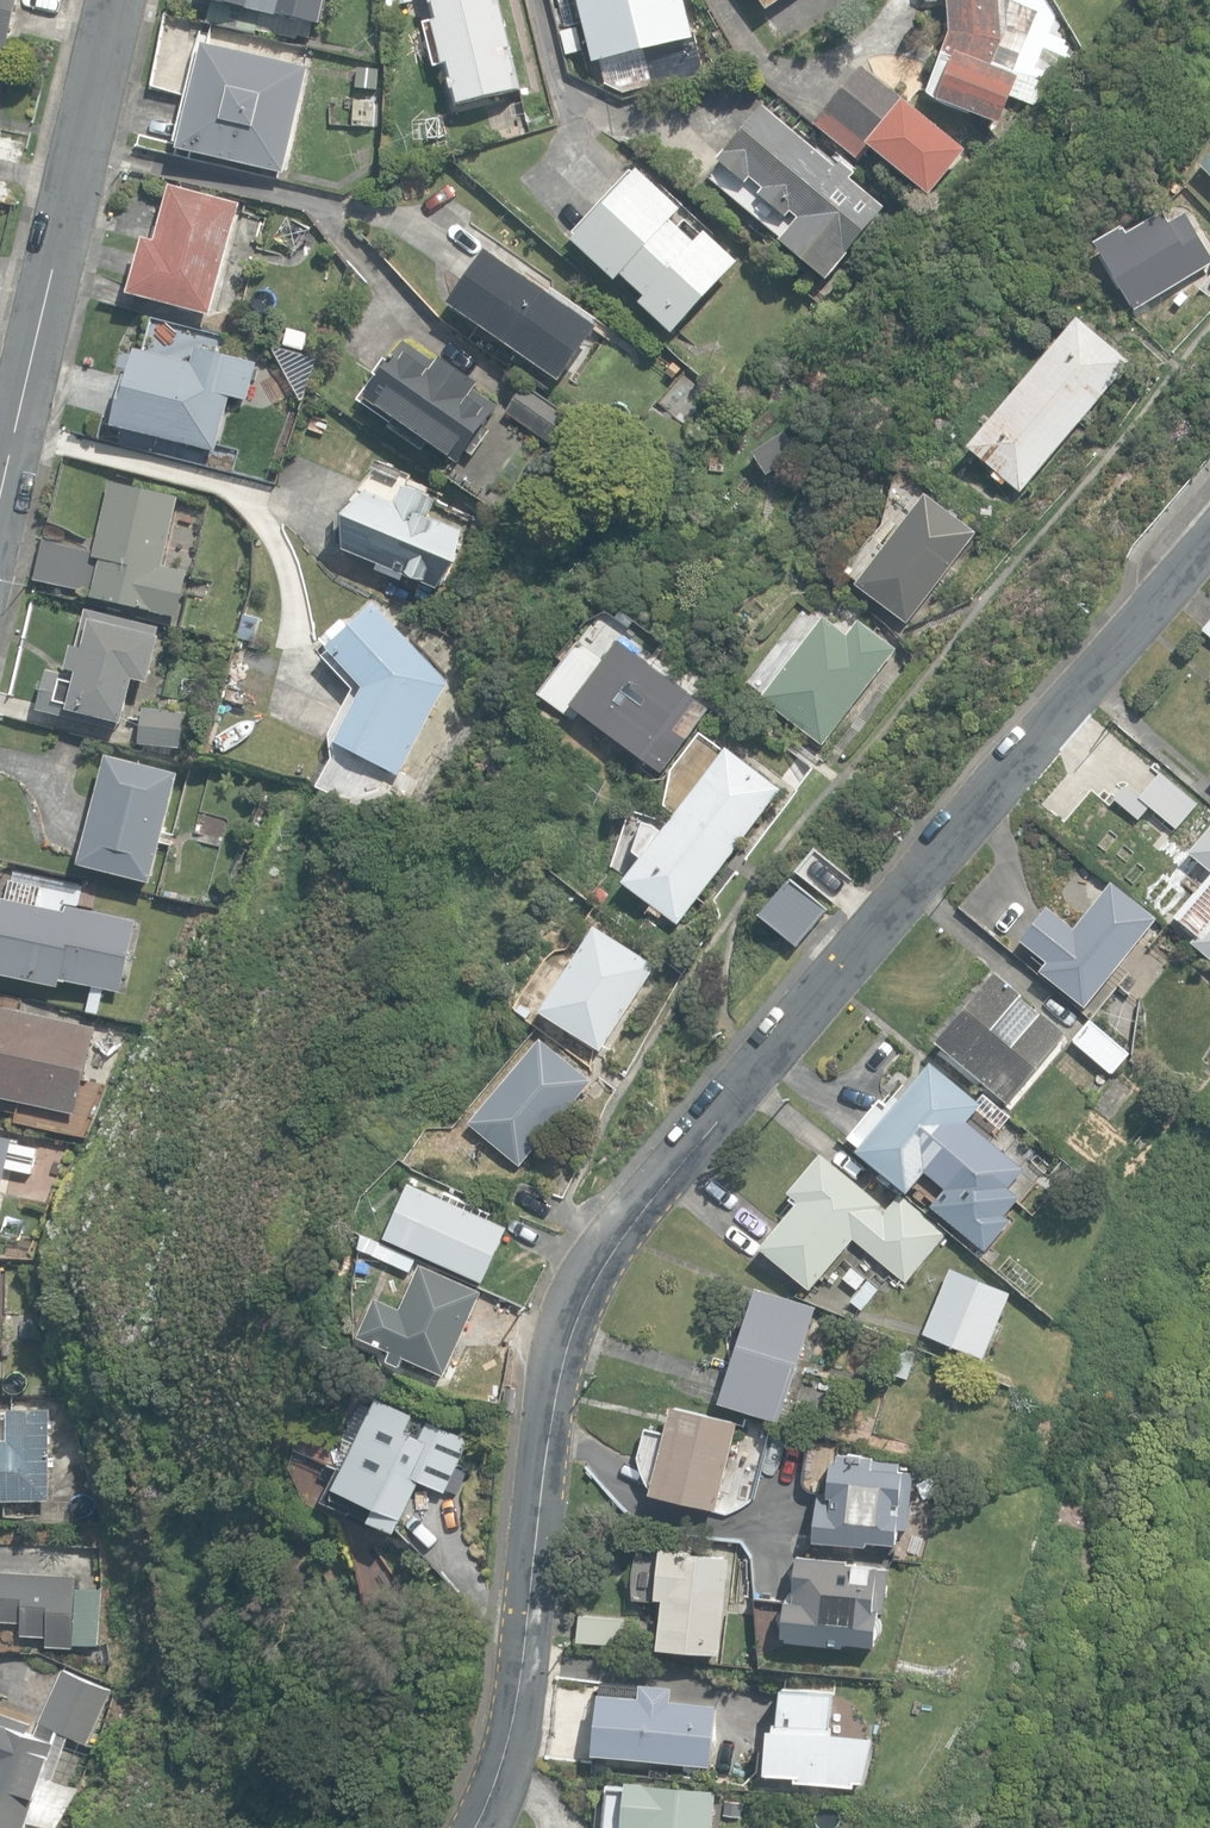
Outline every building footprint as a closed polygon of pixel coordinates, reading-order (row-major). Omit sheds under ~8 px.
[(9,51),(21,0),(0,0),(0,49),(3,49),(9,51)] [(298,40),(298,37),(310,39),(314,23),(322,25),(328,0),(213,0),(208,23),(257,34),(258,31),(298,40)] [(432,45),(507,27),(502,5),(497,6),(496,0),(430,0),(435,22),(427,24),(432,45)] [(565,27),(583,23),(578,0),(559,0),(565,27)] [(593,62),(695,39),(686,0),(578,0),(584,23),(593,62)] [(767,10),(781,0),(760,0),(767,10)] [(1001,126),(1013,96),(1035,106),(1079,59),(1046,0),(947,0),(948,33),(926,92),(938,103),(1001,126)] [(507,27),(432,45),(437,67),(444,65),(455,108),(518,93),(514,76),(517,75),(513,58),(510,59),(508,50),(512,49),(507,27)] [(284,172),(285,173),(309,65),(201,42),(178,149),(284,172)] [(879,153),(929,194),(966,150),(863,66),(815,124),(867,168),(879,153)] [(636,68),(617,73),(623,97),(642,92),(636,68)] [(353,126),(375,127),(376,102),(354,101),(353,126)] [(779,240),(826,279),(887,207),(851,177),(856,171),(842,160),(837,166),(764,105),(718,160),(720,162),(708,176),(709,177),(781,237),(779,240)] [(1209,175),(1209,157),(1201,165),(1209,175)] [(638,302),(672,333),(739,261),(705,229),(695,240),(672,220),(682,209),(638,167),(633,173),(630,170),(573,232),(576,235),(571,240),(616,281),(621,275),(644,296),(639,302),(638,302)] [(146,300),(229,322),(258,210),(188,192),(173,247),(161,244),(146,300)] [(1136,310),(1209,264),(1209,254),(1184,212),(1169,222),(1163,212),(1128,234),(1122,226),(1094,243),(1136,310)] [(466,310),(578,387),(617,332),(504,254),(466,310)] [(1077,316),(1076,317),(1020,383),(1073,428),(1130,360),(1077,316)] [(284,343),(303,348),(307,333),(288,328),(284,343)] [(439,451),(469,472),(510,412),(486,396),(491,389),(451,362),(446,369),(414,347),(400,367),(396,365),(368,405),(402,428),(399,433),(435,457),(439,451)] [(138,400),(131,433),(235,456),(247,403),(265,407),(274,367),(215,354),(212,369),(152,355),(141,401),(138,400)] [(1073,428),(1020,383),(967,447),(996,471),(992,475),(1002,484),(1006,480),(1020,491),(1073,428)] [(526,421),(569,450),(588,422),(545,393),(526,421)] [(405,573),(442,589),(453,562),(450,560),(462,529),(431,517),(438,501),(404,487),(397,503),(368,491),(344,549),(378,563),(375,571),(402,582),(405,573)] [(130,604),(214,623),(224,580),(199,575),(215,505),(148,490),(132,561),(81,549),(72,587),(125,599),(133,564),(138,565),(130,604)] [(856,585),(907,623),(975,532),(924,494),(856,585)] [(345,749),(409,785),(459,692),(386,611),(338,656),(374,695),(345,749)] [(57,714),(137,733),(139,726),(143,727),(153,684),(169,688),(180,640),(176,640),(178,633),(104,615),(96,652),(91,651),(86,674),(89,674),(88,680),(66,675),(57,714)] [(762,696),(823,743),(897,648),(859,619),(858,620),(847,634),(824,616),(762,696)] [(706,705),(615,636),(567,699),(657,768),(706,705)] [(168,753),(209,757),(213,721),(171,717),(168,753)] [(768,746),(789,763),(800,749),(779,732),(768,746)] [(725,746),(672,815),(728,858),(782,787),(726,745),(725,746)] [(104,880),(177,899),(205,790),(132,771),(104,880)] [(1046,810),(1089,846),(1119,811),(1076,775),(1046,810)] [(728,858),(672,815),(664,828),(644,822),(633,852),(643,855),(625,882),(678,924),(728,858)] [(1209,957),(1209,827),(1189,852),(1204,865),(1198,871),(1202,874),(1167,915),(1195,938),(1192,942),(1209,957)] [(788,878),(760,913),(796,943),(825,908),(788,878)] [(1040,971),(1086,1008),(1158,918),(1112,881),(1075,927),(1048,905),(1020,940),(1047,962),(1040,971)] [(63,979),(155,1000),(171,928),(104,913),(103,920),(74,913),(78,896),(48,889),(44,905),(40,905),(24,978),(62,987),(63,979)] [(540,1010),(601,1049),(656,965),(595,925),(540,1010)] [(936,1042),(1005,1101),(1065,1032),(1042,1011),(1040,1013),(1019,995),(1021,993),(996,972),(936,1042)] [(88,1010),(98,1013),(103,991),(93,989),(88,1010)] [(98,1124),(118,1038),(0,1012),(0,1103),(98,1124)] [(1072,1040),(1111,1073),(1128,1052),(1089,1020),(1072,1040)] [(469,1121),(518,1165),(519,1164),(592,1080),(542,1037),(469,1121)] [(984,1106),(933,1064),(895,1110),(879,1096),(848,1133),(862,1145),(856,1154),(906,1195),(926,1170),(986,1219),(1027,1169),(971,1123),(984,1106)] [(585,1090),(596,1100),(605,1089),(594,1079),(585,1090)] [(12,1259),(12,1258),(31,1176),(55,1182),(61,1157),(37,1152),(37,1148),(0,1139),(0,1256),(12,1259)] [(883,1213),(877,1208),(881,1203),(820,1153),(788,1191),(792,1195),(789,1199),(795,1204),(759,1247),(810,1290),(853,1238),(905,1281),(946,1232),(899,1193),(883,1213)] [(383,1238),(484,1281),(507,1225),(488,1217),(442,1197),(408,1183),(407,1183),(383,1238)] [(976,1251),(985,1240),(968,1227),(959,1238),(976,1251)] [(403,1356),(444,1374),(481,1291),(420,1263),(400,1308),(375,1297),(358,1335),(390,1350),(386,1359),(399,1365),(403,1356)] [(952,1267),(924,1336),(985,1361),(1013,1292),(952,1267)] [(40,1400),(43,1284),(0,1283),(0,1399),(40,1400)] [(718,1401),(778,1421),(816,1306),(755,1286),(718,1401)] [(354,1511),(397,1531),(420,1481),(446,1493),(469,1442),(412,1415),(412,1416),(376,1399),(372,1409),(360,1403),(343,1438),(341,1466),(325,1501),(352,1514),(354,1511)] [(711,1509),(715,1510),(716,1506),(737,1421),(671,1404),(649,1493),(711,1509)] [(1,1519),(106,1519),(106,1428),(64,1428),(64,1459),(1,1459),(1,1519)] [(814,1542),(867,1547),(868,1543),(896,1545),(898,1530),(907,1531),(913,1473),(900,1471),(901,1463),(874,1461),(874,1457),(837,1454),(837,1462),(832,1462),(831,1473),(829,1475),(828,1478),(828,1481),(828,1485),(830,1488),(829,1493),(819,1492),(814,1542)] [(657,1648),(719,1654),(729,1556),(659,1549),(654,1598),(663,1599),(657,1648)] [(842,1641),(874,1646),(875,1637),(883,1638),(888,1568),(847,1564),(848,1559),(797,1555),(793,1601),(785,1601),(784,1605),(778,1618),(782,1630),(782,1634),(787,1634),(786,1640),(844,1645),(842,1641)] [(128,1661),(131,1603),(108,1601),(109,1589),(0,1583),(0,1632),(2,1632),(1,1641),(23,1642),(24,1634),(53,1635),(53,1647),(78,1648),(78,1658),(104,1660),(128,1661)] [(575,1640),(621,1645),(624,1618),(578,1613),(575,1640)] [(599,1692),(592,1754),(707,1767),(714,1703),(673,1698),(674,1684),(640,1680),(638,1696),(599,1692)] [(831,1689),(778,1683),(774,1723),(766,1722),(761,1770),(864,1781),(869,1731),(827,1726),(831,1689)] [(154,1706),(106,1686),(78,1752),(70,1748),(74,1740),(40,1726),(0,1823),(0,1827),(109,1827),(136,1762),(132,1760),(154,1706)] [(716,1788),(625,1779),(620,1824),(640,1826),(640,1827),(711,1827),(716,1788)]
